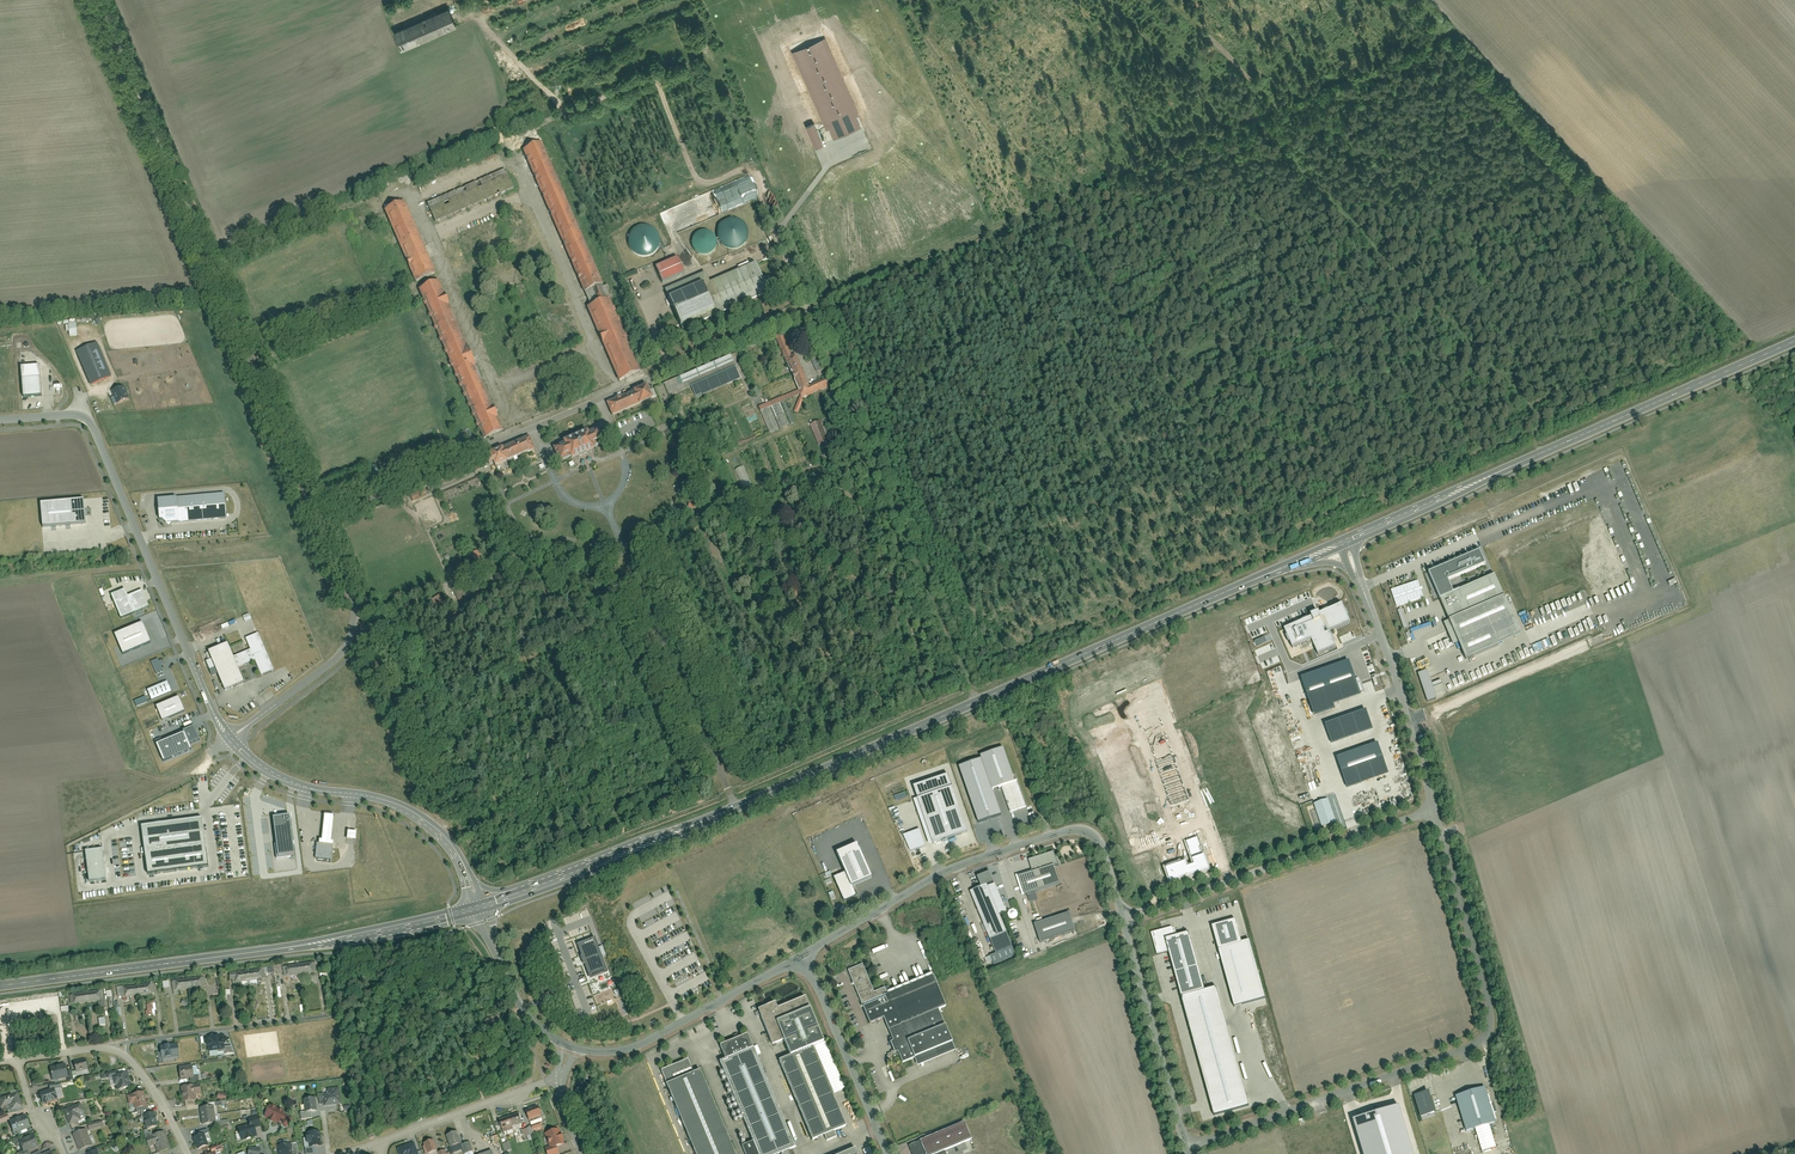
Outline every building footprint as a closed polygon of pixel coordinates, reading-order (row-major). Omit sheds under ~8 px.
[(456,26),(447,7),(392,33),(401,51),(456,26)] [(806,125),(813,148),(822,145),(815,122),(806,125)] [(541,143),(522,151),(584,294),(604,285),(541,143)] [(505,170),(427,204),(435,223),(513,189),(505,170)] [(722,186),(731,208),(755,199),(747,177),(722,186)] [(403,203),(384,211),(416,284),(435,275),(403,203)] [(718,230),(718,235),(719,240),(721,245),(725,248),(730,250),(735,250),(740,248),(744,245),(747,241),(748,236),(748,231),(746,227),(743,223),(739,220),(734,219),(729,220),(724,222),(721,225),(718,230)] [(630,236),(629,242),(630,247),(633,251),(637,254),(642,256),(647,256),(652,254),(656,251),(659,247),(660,243),(660,238),(658,233),(655,229),(650,227),(646,225),(641,226),(636,228),(632,232),(630,236)] [(692,245),(693,249),(695,252),(699,255),(702,256),(706,256),(710,255),(714,252),(716,249),(717,244),(717,240),(715,236),(712,233),(708,231),(703,231),(699,232),(696,234),(693,237),(692,241),(692,245)] [(685,274),(678,258),(656,268),(663,284),(685,274)] [(769,293),(756,263),(710,282),(706,272),(665,290),(681,327),(701,319),(702,321),(769,293)] [(438,284),(419,293),(482,440),(502,431),(438,284)] [(604,301),(585,310),(617,382),(636,373),(604,301)] [(77,335),(76,322),(68,323),(69,335),(77,335)] [(778,337),(789,364),(799,359),(797,352),(793,355),(785,334),(778,337)] [(113,377),(98,343),(76,352),(91,386),(113,377)] [(732,354),(664,384),(669,396),(691,386),(735,366),(737,366),(732,354)] [(818,356),(812,359),(817,372),(824,369),(818,356)] [(799,359),(789,364),(799,389),(802,395),(795,410),(799,412),(806,397),(831,387),(827,379),(811,385),(799,359)] [(741,379),(735,366),(691,386),(696,398),(741,379)] [(43,395),(41,377),(23,379),(25,398),(43,395)] [(114,405),(130,399),(124,386),(111,390),(113,397),(111,398),(114,405)] [(651,399),(646,388),(608,403),(613,415),(651,399)] [(782,403),(802,395),(799,389),(760,406),(762,410),(782,403)] [(782,403),(762,410),(771,432),(791,423),(782,403)] [(821,422),(811,426),(819,445),(822,444),(830,465),(837,462),(821,422)] [(468,428),(461,432),(463,439),(471,435),(468,428)] [(562,446),(553,450),(559,463),(567,459),(569,462),(580,457),(581,459),(584,459),(586,459),(588,458),(588,456),(588,454),(595,451),(593,448),(604,443),(598,430),(586,435),(585,433),(561,444),(562,446)] [(534,450),(529,439),(503,450),(502,447),(488,452),(490,456),(485,459),(488,466),(493,464),(495,467),(534,450)] [(472,472),(483,466),(481,463),(474,466),(475,467),(471,469),(472,472)] [(746,465),(736,468),(744,491),(753,488),(746,465)] [(426,495),(424,491),(421,493),(411,497),(413,501),(426,495)] [(227,518),(224,494),(158,500),(161,524),(227,518)] [(85,499),(40,503),(41,527),(79,524),(87,523),(85,499)] [(1486,565),(1479,548),(1426,571),(1447,621),(1442,623),(1451,644),(1457,641),(1465,659),(1519,635),(1493,576),(1454,593),(1449,581),(1486,565)] [(110,595),(120,619),(148,606),(141,590),(127,596),(124,589),(110,595)] [(438,610),(446,605),(439,594),(431,599),(438,610)] [(1301,620),(1283,628),(1293,652),(1307,645),(1308,649),(1312,648),(1317,657),(1339,647),(1333,634),(1354,624),(1343,602),(1331,609),(1329,605),(1301,617),(1301,620)] [(1404,628),(1407,627),(1402,608),(1399,609),(1404,628)] [(145,623),(116,635),(125,655),(153,644),(145,623)] [(1351,641),(1362,637),(1360,630),(1348,634),(1351,641)] [(227,643),(209,651),(225,688),(243,681),(238,668),(255,661),(261,675),(273,670),(258,633),(245,638),(250,649),(233,656),(227,643)] [(1414,663),(1413,664),(1414,668),(1423,664),(1421,660),(1420,661),(1418,657),(1412,659),(1414,663)] [(160,659),(152,662),(157,675),(165,672),(163,665),(165,665),(163,661),(160,662),(160,659)] [(1353,661),(1303,678),(1314,707),(1365,690),(1353,661)] [(1428,670),(1419,673),(1428,701),(1437,698),(1428,670)] [(173,693),(169,682),(149,691),(153,701),(173,693)] [(149,702),(146,697),(135,702),(138,708),(149,702)] [(184,712),(178,698),(156,706),(161,721),(184,712)] [(1204,822),(1155,704),(1134,713),(1181,832),(1204,822)] [(1365,707),(1323,721),(1331,743),(1374,729),(1365,707)] [(163,762),(192,750),(190,745),(201,740),(196,726),(183,731),(184,733),(155,745),(163,762)] [(1377,741),(1335,755),(1345,788),(1389,773),(1377,741)] [(1002,749),(957,765),(981,826),(1003,818),(993,790),(1001,788),(1009,812),(1026,806),(1017,781),(1014,782),(1002,749)] [(930,848),(970,836),(948,776),(915,788),(918,799),(914,800),(930,848)] [(896,801),(907,797),(905,792),(894,796),(896,801)] [(1340,826),(1329,796),(1312,802),(1323,832),(1340,826)] [(321,840),(321,844),(335,846),(335,841),(333,841),(334,832),(336,815),(327,815),(325,832),(324,840),(321,840)] [(293,854),(288,816),(272,817),(277,856),(293,854)] [(208,818),(133,827),(139,880),(215,871),(208,818)] [(926,847),(920,830),(904,836),(911,853),(926,847)] [(354,832),(349,831),(348,840),(353,841),(358,841),(358,832),(354,832)] [(1186,859),(1165,867),(1171,882),(1211,868),(1198,834),(1185,839),(1193,864),(1188,866),(1186,859)] [(318,844),(316,859),(333,861),(335,846),(321,844),(318,844)] [(870,877),(855,844),(836,853),(845,873),(833,878),(843,900),(856,895),(852,885),(870,877)] [(82,884),(110,881),(106,846),(77,850),(82,884)] [(1017,877),(1023,896),(1059,885),(1053,867),(1057,866),(1053,853),(1028,860),(1032,873),(1017,877)] [(990,873),(978,877),(983,887),(987,885),(994,883),(990,873)] [(988,887),(1000,913),(1007,911),(995,883),(988,887)] [(988,887),(987,885),(983,887),(970,893),(990,939),(1007,932),(1000,913),(988,887)] [(840,911),(844,905),(839,902),(835,908),(840,911)] [(1012,908),(1008,915),(1016,919),(1020,912),(1012,908)] [(1034,926),(1040,943),(1075,932),(1069,914),(1034,926)] [(1239,943),(1233,920),(1211,926),(1217,949),(1239,943)] [(1171,925),(1150,931),(1156,955),(1168,952),(1180,996),(1203,990),(1187,933),(1177,935),(1175,927),(1171,925)] [(996,953),(990,954),(994,963),(1017,955),(1007,932),(990,939),(992,944),(996,953)] [(596,936),(574,944),(587,978),(608,970),(596,936)] [(1250,939),(1217,949),(1234,1005),(1266,996),(1250,939)] [(976,950),(979,959),(986,957),(982,948),(976,950)] [(298,963),(300,974),(315,973),(313,962),(298,963)] [(298,963),(282,967),(284,977),(300,974),(298,963)] [(862,964),(848,970),(869,1021),(883,1015),(894,1040),(890,1042),(895,1052),(898,1051),(902,1062),(913,1057),(917,1065),(955,1049),(938,1008),(946,1005),(932,972),(886,992),(884,987),(873,991),(862,964)] [(250,970),(251,981),(265,979),(264,968),(250,970)] [(250,970),(231,973),(233,983),(251,981),(250,970)] [(204,975),(190,977),(191,988),(205,987),(204,975)] [(190,977),(172,980),(173,990),(191,988),(190,977)] [(153,983),(139,985),(141,995),(154,993),(153,983)] [(141,995),(139,985),(124,987),(126,997),(141,995)] [(1217,987),(1180,996),(1214,1117),(1250,1105),(1217,987)] [(101,990),(86,992),(88,1002),(103,1000),(101,990)] [(86,992),(71,995),(72,1004),(88,1002),(86,992)] [(777,1004),(760,1011),(775,1046),(786,1041),(793,1057),(781,1062),(814,1142),(847,1128),(814,1048),(825,1044),(806,998),(779,1010),(777,1004)] [(146,1015),(156,1014),(156,1003),(147,1003),(147,1010),(146,1011),(146,1015)] [(224,1036),(207,1038),(208,1049),(225,1046),(224,1036)] [(748,1037),(721,1048),(726,1061),(721,1063),(754,1142),(742,1147),(745,1153),(777,1153),(794,1147),(748,1037)] [(179,1057),(178,1043),(161,1046),(161,1052),(157,1052),(159,1065),(163,1064),(163,1059),(179,1057)] [(538,1058),(543,1064),(547,1062),(542,1055),(538,1058)] [(87,1057),(75,1059),(78,1071),(90,1068),(87,1057)] [(662,1072),(696,1153),(735,1153),(700,1072),(694,1074),(688,1061),(662,1072)] [(69,1077),(65,1064),(50,1068),(54,1081),(69,1077)] [(193,1066),(180,1067),(181,1080),(194,1078),(193,1066)] [(129,1071),(114,1075),(118,1091),(132,1086),(129,1071)] [(201,1085),(181,1088),(183,1103),(197,1101),(196,1094),(202,1093),(201,1085)] [(55,1088),(39,1093),(43,1104),(58,1099),(55,1088)] [(342,1104),(339,1088),(328,1089),(328,1095),(325,1095),(324,1094),(319,1094),(320,1105),(324,1104),(325,1107),(342,1104)] [(1495,1122),(1484,1088),(1454,1098),(1465,1132),(1495,1122)] [(147,1107),(144,1092),(127,1096),(129,1105),(134,1104),(135,1109),(147,1107)] [(1434,1114),(1428,1092),(1413,1096),(1420,1118),(1434,1114)] [(18,1093),(0,1099),(0,1104),(1,1108),(10,1105),(12,1110),(23,1106),(18,1093)] [(317,1111),(315,1098),(304,1100),(306,1113),(317,1111)] [(539,1101),(526,1106),(531,1120),(544,1116),(539,1101)] [(1398,1101),(1350,1116),(1362,1153),(1410,1153),(1414,1153),(1398,1101)] [(80,1104),(64,1110),(70,1126),(82,1121),(79,1115),(84,1113),(80,1104)] [(202,1116),(216,1114),(214,1104),(201,1107),(202,1116)] [(285,1112),(269,1105),(264,1115),(281,1123),(281,1122),(282,1122),(286,1128),(294,1121),(290,1116),(285,1114),(285,1112)] [(519,1109),(509,1113),(514,1125),(515,1125),(518,1124),(518,1125),(525,1122),(519,1109)] [(160,1126),(156,1111),(140,1117),(142,1123),(146,1122),(148,1130),(160,1126)] [(515,1128),(509,1113),(499,1116),(504,1132),(515,1128)] [(29,1126),(25,1114),(9,1121),(13,1133),(29,1126)] [(216,1114),(202,1116),(202,1125),(216,1124),(216,1114)] [(250,1124),(238,1127),(242,1140),(257,1136),(255,1128),(261,1127),(258,1116),(248,1119),(250,1124)] [(909,1147),(913,1153),(946,1153),(944,1152),(971,1140),(964,1123),(909,1147)] [(562,1133),(560,1127),(546,1132),(552,1149),(566,1143),(564,1139),(567,1138),(564,1132),(562,1133)] [(86,1130),(73,1135),(79,1151),(93,1146),(86,1130)] [(459,1130),(448,1134),(452,1147),(463,1145),(459,1130)] [(172,1148),(166,1131),(147,1137),(150,1146),(157,1144),(160,1152),(172,1148)] [(320,1131),(308,1133),(310,1148),(306,1148),(306,1153),(317,1153),(316,1147),(322,1146),(320,1131)] [(33,1134),(18,1140),(23,1151),(19,1153),(30,1153),(29,1151),(39,1147),(33,1134)] [(205,1134),(193,1138),(197,1150),(209,1146),(205,1134)] [(425,1142),(426,1145),(424,1146),(427,1153),(439,1150),(436,1139),(425,1142)] [(398,1148),(400,1153),(420,1153),(415,1141),(398,1148)] [(509,1141),(502,1143),(504,1151),(511,1150),(509,1141)] [(278,1146),(279,1153),(293,1153),(291,1144),(278,1146)] [(210,1153),(216,1153),(223,1150),(221,1145),(210,1149),(212,1153),(210,1153)]
